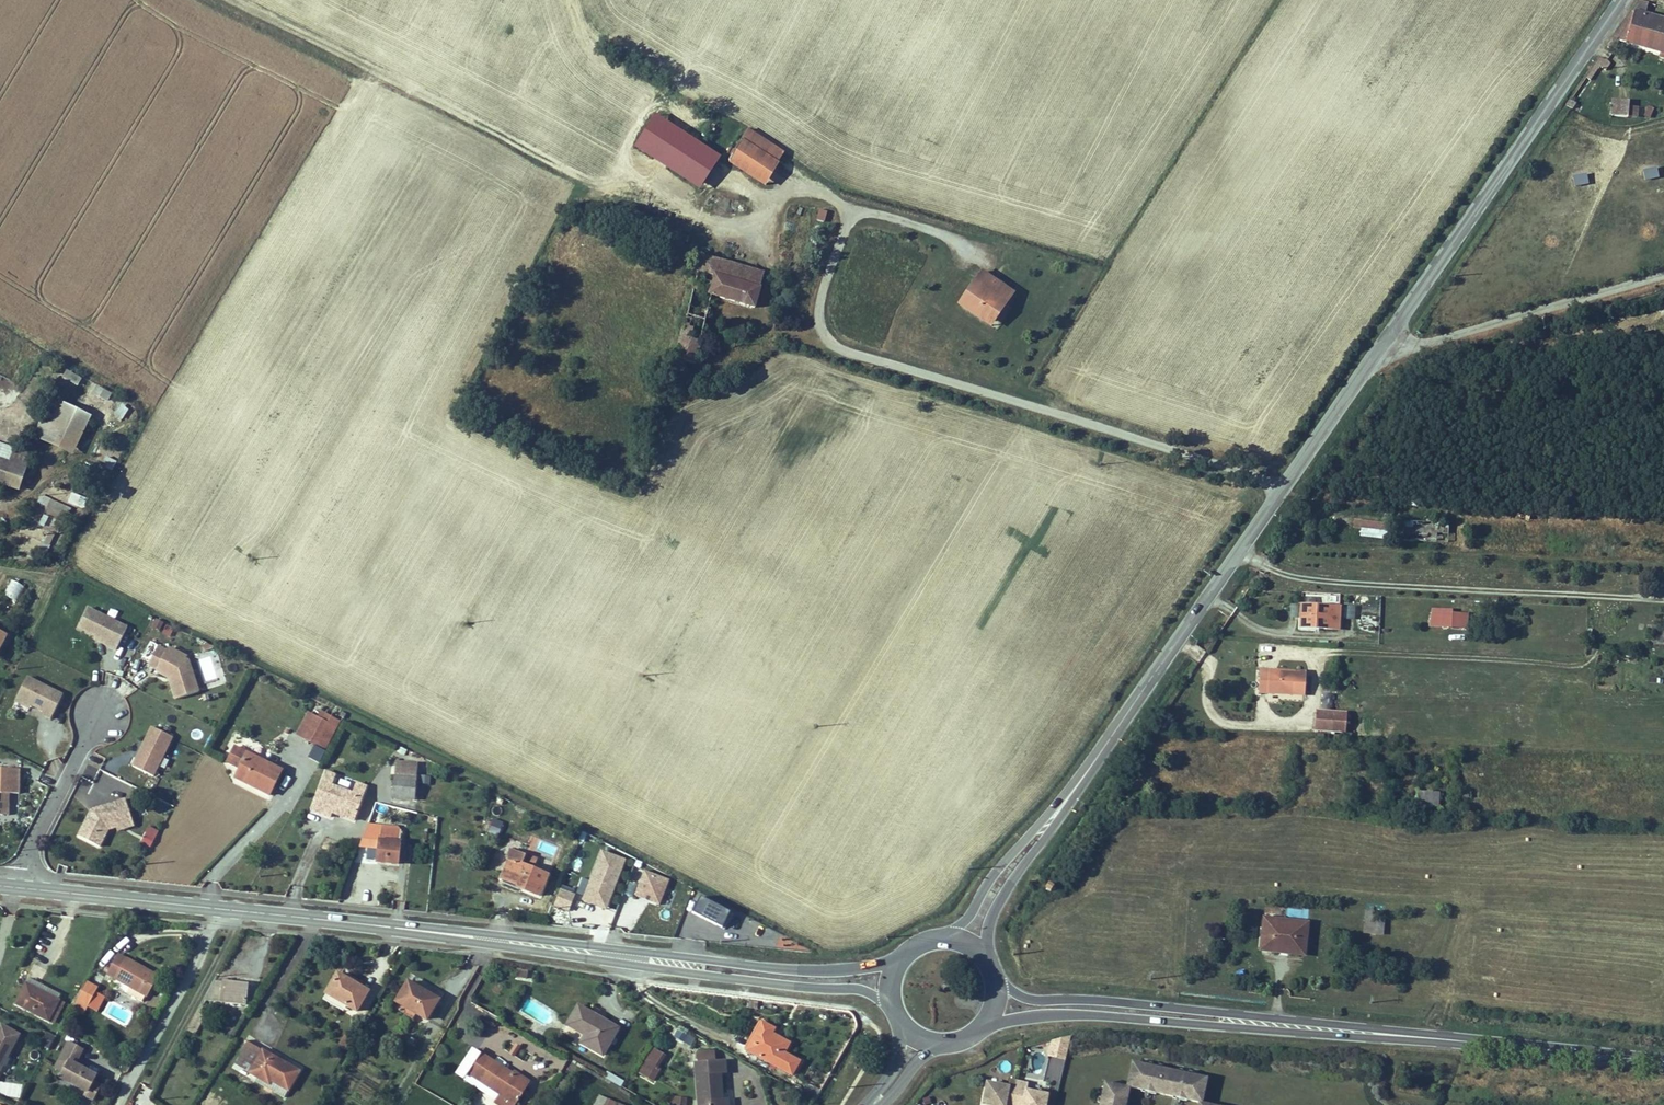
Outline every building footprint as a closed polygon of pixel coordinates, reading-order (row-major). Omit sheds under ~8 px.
[(1614,39),(1660,51),(1659,55),(1663,56),(1663,18),(1646,13),(1649,2),(1640,0),(1638,0),(1635,10),(1633,10),(1614,39)] [(1611,99),(1610,116),(1638,117),(1638,106),(1628,106),(1629,100),(1611,99)] [(1654,109),(1648,106),(1644,116),(1650,118),(1654,109)] [(654,114),(634,147),(699,189),(720,156),(654,114)] [(785,153),(749,130),(728,162),(764,185),(785,153)] [(827,211),(819,209),(817,220),(824,222),(827,211)] [(757,267),(698,248),(662,371),(675,375),(679,361),(687,363),(709,289),(748,300),(757,267)] [(981,268),(956,304),(990,327),(1015,291),(981,268)] [(61,377),(78,385),(82,376),(65,369),(61,377)] [(109,402),(113,392),(96,384),(91,393),(109,402)] [(90,420),(51,402),(35,438),(75,456),(90,420)] [(123,419),(129,406),(121,402),(115,415),(123,419)] [(10,464),(15,449),(0,444),(0,460),(10,464)] [(20,490),(32,455),(15,449),(10,464),(0,460),(0,483),(20,490)] [(68,503),(84,508),(87,497),(71,492),(68,503)] [(69,516),(72,507),(41,495),(37,504),(69,516)] [(43,515),(39,525),(47,528),(50,517),(43,515)] [(1360,528),(1359,536),(1387,539),(1388,524),(1355,520),(1354,527),(1360,528)] [(1405,522),(1405,537),(1429,537),(1429,522),(1405,522)] [(1441,522),(1438,537),(1446,539),(1450,524),(1441,522)] [(4,594),(17,601),(25,587),(12,579),(4,594)] [(69,600),(63,613),(71,617),(76,604),(69,600)] [(1300,626),(1336,629),(1338,607),(1321,606),(1301,605),(1300,626)] [(114,649),(126,626),(86,607),(77,626),(95,635),(107,641),(105,644),(114,649)] [(1429,625),(1466,627),(1466,613),(1429,612),(1429,625)] [(157,630),(161,623),(154,619),(150,626),(157,630)] [(171,636),(175,628),(165,624),(162,632),(171,636)] [(107,641),(95,635),(94,638),(105,644),(107,641)] [(0,636),(0,655),(9,640),(0,636)] [(189,674),(185,661),(174,656),(175,653),(174,649),(169,647),(166,648),(163,650),(156,646),(147,663),(156,668),(157,671),(168,676),(171,675),(172,679),(169,680),(174,698),(198,690),(192,672),(189,674)] [(185,658),(185,655),(174,649),(175,653),(174,656),(185,661),(189,674),(192,672),(188,659),(185,658)] [(1259,692),(1305,694),(1306,670),(1260,668),(1259,692)] [(63,693),(28,676),(17,697),(31,704),(45,710),(43,714),(51,718),(63,693)] [(31,704),(17,697),(15,700),(30,707),(31,704)] [(1345,712),(1315,709),(1313,730),(1343,732),(1345,712)] [(131,764),(152,774),(171,735),(151,725),(131,764)] [(331,732),(319,726),(307,749),(319,755),(331,732)] [(236,747),(228,762),(240,769),(236,778),(249,785),(251,781),(256,783),(254,788),(271,797),(284,772),(236,747)] [(19,768),(0,767),(0,814),(4,814),(9,809),(9,796),(7,796),(7,792),(9,792),(19,792),(19,768)] [(396,775),(395,787),(420,788),(421,777),(396,775)] [(333,784),(324,781),(310,819),(328,826),(330,821),(331,819),(335,820),(334,823),(352,829),(365,796),(355,792),(353,798),(331,790),(333,784)] [(418,812),(420,788),(395,787),(394,800),(393,810),(416,811),(418,812)] [(1416,805),(1438,807),(1439,793),(1417,791),(1416,805)] [(115,821),(131,816),(125,798),(99,806),(101,810),(96,812),(91,809),(78,835),(99,846),(108,829),(116,826),(117,826),(115,821)] [(372,815),(369,826),(377,828),(379,817),(372,815)] [(134,825),(131,816),(115,821),(117,826),(116,826),(117,830),(134,825)] [(500,835),(502,821),(491,819),(488,833),(500,835)] [(151,848),(160,831),(149,825),(140,842),(151,848)] [(399,873),(402,841),(382,838),(380,870),(399,873)] [(526,870),(528,866),(515,860),(513,863),(502,889),(520,896),(519,899),(540,910),(551,887),(524,875),(526,870)] [(626,869),(603,860),(583,908),(605,917),(626,869)] [(634,904),(658,913),(667,889),(643,880),(634,904)] [(1048,880),(1045,885),(1051,889),(1052,886),(1054,883),(1048,880)] [(553,906),(569,911),(575,893),(559,888),(553,906)] [(692,913),(725,927),(732,911),(699,897),(692,913)] [(518,902),(540,911),(540,910),(519,899),(518,902)] [(1385,919),(1373,917),(1373,907),(1365,907),(1363,927),(1383,930),(1385,919)] [(1260,946),(1305,951),(1309,921),(1265,916),(1260,946)] [(163,974),(124,954),(114,974),(152,995),(163,974)] [(369,990),(337,971),(324,991),(356,1011),(369,990)] [(226,981),(218,980),(209,997),(224,999),(224,1001),(247,1003),(250,981),(227,979),(226,981)] [(437,996),(406,979),(393,999),(425,1017),(437,996)] [(65,998),(33,981),(22,1001),(55,1018),(65,998)] [(91,1015),(105,989),(91,981),(77,1008),(91,1015)] [(618,1026),(579,1002),(567,1022),(585,1033),(580,1040),(601,1053),(618,1026)] [(773,1026),(761,1019),(745,1048),(790,1073),(798,1058),(783,1050),(788,1040),(771,1030),(773,1026)] [(691,1046),(696,1035),(678,1027),(673,1037),(691,1046)] [(6,1028),(0,1038),(0,1083),(24,1037),(6,1028)] [(41,1045),(51,1048),(56,1035),(46,1031),(41,1045)] [(344,1036),(341,1046),(347,1048),(351,1038),(344,1036)] [(236,1062),(260,1075),(269,1080),(271,1077),(290,1087),(301,1069),(249,1039),(236,1062)] [(89,1050),(74,1043),(64,1063),(73,1067),(70,1072),(67,1079),(93,1092),(99,1081),(103,1075),(82,1065),(89,1050)] [(664,1051),(653,1045),(639,1069),(655,1079),(662,1067),(657,1064),(664,1051)] [(713,1048),(696,1049),(697,1060),(694,1060),(697,1104),(729,1104),(729,1096),(723,1097),(722,1069),(727,1068),(726,1057),(714,1058),(713,1048)] [(466,1073),(514,1104),(515,1104),(522,1094),(515,1090),(523,1078),(513,1072),(511,1074),(509,1077),(504,1074),(506,1071),(478,1054),(466,1073)] [(1128,1058),(1123,1083),(1104,1080),(1098,1104),(1121,1104),(1122,1101),(1125,1101),(1129,1085),(1141,1087),(1142,1084),(1155,1087),(1154,1090),(1173,1093),(1173,1090),(1187,1093),(1186,1096),(1198,1098),(1197,1104),(1223,1104),(1224,1103),(1204,1099),(1209,1074),(1128,1058)] [(73,1067),(64,1063),(62,1067),(70,1072),(73,1067)] [(257,1080),(285,1096),(290,1087),(271,1077),(269,1080),(260,1075),(257,1080)] [(523,1078),(515,1090),(522,1094),(530,1082),(523,1078)] [(106,1085),(99,1081),(93,1092),(91,1095),(98,1099),(106,1085)] [(802,1094),(817,1098),(820,1088),(805,1083),(802,1094)] [(973,1104),(1036,1104),(1037,1100),(1016,1095),(1018,1089),(999,1085),(998,1092),(977,1087),(973,1104)] [(681,1097),(672,1096),(672,1104),(681,1104),(681,1097)]
